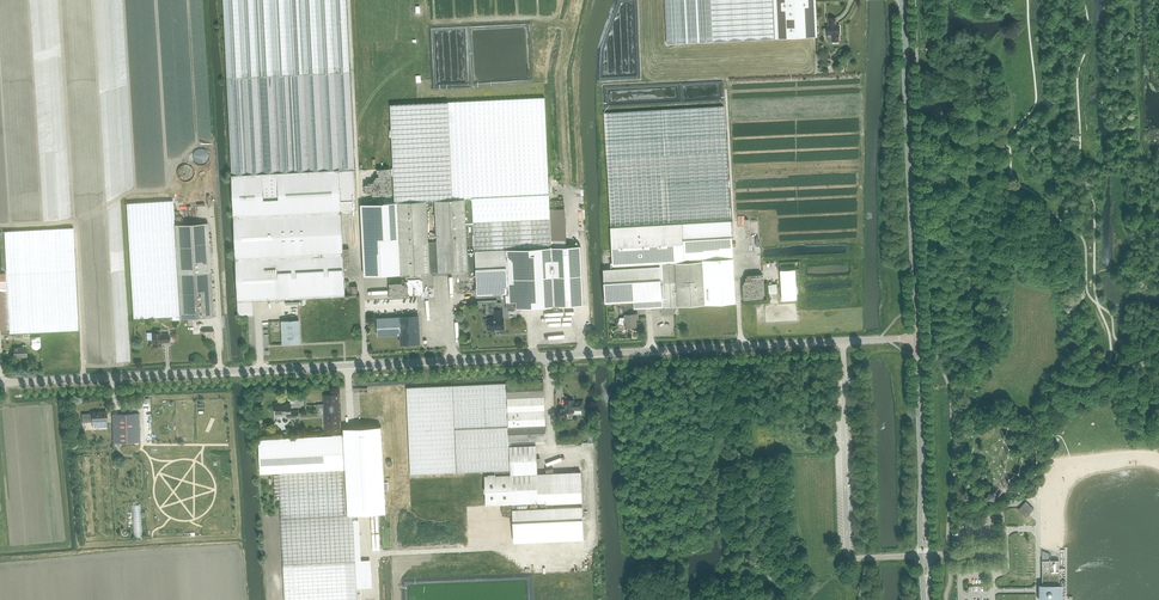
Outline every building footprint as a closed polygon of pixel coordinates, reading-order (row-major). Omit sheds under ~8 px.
[(232,173),(232,174),(355,168),(346,0),(224,0),(232,173)] [(773,0),(665,0),(667,43),(704,42),(775,38),(773,0)] [(775,38),(817,36),(815,0),(773,0),(775,38)] [(835,23),(836,22),(835,18),(828,18),(829,25),(827,25),(827,34),(834,34),(835,35),(836,35),(837,35),(838,35),(838,34),(840,34),(839,25),(835,25),(835,23)] [(465,198),(467,251),(506,249),(553,247),(545,97),(390,104),(395,201),(397,201),(427,200),(435,200),(465,198)] [(606,143),(611,227),(682,223),(730,220),(726,136),(724,106),(604,111),(606,143)] [(206,159),(206,157),(206,156),(206,154),(205,153),(204,151),(203,150),(201,149),(199,148),(198,148),(196,148),(194,148),(192,149),(191,150),(189,152),(189,153),(188,155),(188,157),(188,158),(188,160),(189,162),(190,163),(191,164),(193,165),(195,166),(196,166),(198,166),(199,166),(201,165),(203,164),(204,163),(205,161),(206,159)] [(232,174),(232,179),(232,181),(238,301),(346,295),(342,210),(357,210),(355,170),(355,168),(232,174)] [(467,251),(465,198),(435,200),(437,242),(429,242),(429,254),(430,272),(439,271),(468,270),(467,251)] [(175,229),(174,225),(173,200),(126,203),(128,232),(133,318),(172,316),(173,320),(180,319),(180,318),(175,229)] [(427,200),(397,201),(398,220),(400,273),(430,272),(429,254),(429,242),(427,200)] [(400,273),(398,220),(397,201),(395,201),(375,202),(361,203),(364,275),(400,273)] [(730,220),(682,223),(683,231),(684,260),(733,257),(731,221),(730,220)] [(174,225),(175,229),(180,318),(214,316),(208,223),(174,225)] [(610,227),(613,266),(615,265),(660,263),(680,262),(684,262),(684,260),(683,231),(682,223),(611,227),(610,227)] [(4,231),(9,329),(9,333),(79,330),(74,228),(4,231)] [(553,247),(506,249),(507,274),(508,286),(508,292),(508,293),(508,294),(508,308),(517,308),(520,307),(553,306),(583,304),(582,273),(580,245),(553,247)] [(508,293),(508,292),(508,286),(507,274),(506,249),(467,251),(468,270),(469,276),(476,275),(477,294),(508,293)] [(733,259),(703,262),(705,304),(736,302),(733,259)] [(680,262),(660,263),(661,283),(678,282),(679,305),(705,304),(703,262),(680,263),(680,262)] [(660,263),(615,265),(615,268),(603,269),(605,303),(634,301),(634,308),(652,307),(652,309),(661,308),(662,308),(661,283),(660,263)] [(797,299),(795,269),(780,270),(782,300),(797,299)] [(401,281),(376,281),(377,298),(401,297),(401,281)] [(678,282),(661,283),(662,308),(661,308),(662,314),(674,314),(673,307),(674,307),(674,306),(679,305),(678,282)] [(9,329),(7,291),(0,291),(0,330),(9,329)] [(495,309),(495,311),(495,318),(489,318),(489,319),(484,319),(484,324),(486,324),(486,329),(488,328),(488,329),(504,329),(503,317),(502,309),(495,309)] [(638,313),(625,314),(625,317),(620,318),(619,323),(625,325),(625,327),(636,326),(636,319),(638,319),(638,313)] [(400,317),(377,318),(378,335),(400,334),(401,344),(420,343),(419,325),(417,325),(417,316),(400,316),(400,317)] [(300,343),(299,320),(282,321),(283,344),(300,343)] [(152,333),(152,346),(154,346),(155,347),(159,347),(160,346),(162,346),(161,342),(169,342),(169,334),(161,334),(161,333),(161,329),(156,329),(157,333),(152,333)] [(33,345),(41,344),(41,336),(32,337),(33,345)] [(14,347),(14,357),(27,356),(26,347),(14,347)] [(543,381),(507,383),(510,445),(536,444),(545,443),(545,438),(546,438),(545,425),(543,381)] [(406,388),(410,474),(457,472),(495,471),(511,470),(510,445),(507,383),(406,388)] [(338,394),(324,395),(326,435),(340,435),(338,394)] [(563,408),(558,409),(559,417),(564,417),(564,412),(566,412),(574,412),(574,410),(583,409),(583,401),(574,402),(573,399),(565,400),(566,409),(564,409),(563,408)] [(276,403),(276,408),(275,408),(275,410),(277,410),(277,414),(276,414),(276,415),(285,414),(286,415),(288,415),(288,418),(299,418),(298,410),(291,411),(291,404),(285,405),(282,405),(282,403),(276,403)] [(107,411),(92,412),(92,413),(82,414),(82,422),(93,422),(93,428),(107,427),(107,421),(107,411)] [(134,442),(133,413),(112,414),(114,443),(134,442)] [(344,434),(343,434),(345,469),(347,514),(353,514),(385,513),(381,426),(344,428),(344,434)] [(343,434),(340,435),(326,435),(259,439),(261,473),(274,472),(341,469),(345,469),(343,434)] [(536,444),(510,445),(511,470),(495,471),(496,475),(485,476),(486,504),(513,503),(514,542),(584,539),(583,506),(547,507),(547,503),(539,504),(537,473),(536,444)] [(341,469),(274,472),(275,499),(280,499),(285,599),(357,599),(353,514),(347,514),(345,469),(341,469)] [(1034,509),(1026,501),(1018,509),(1026,517),(1034,509)] [(1042,560),(1042,584),(1038,584),(1038,599),(1063,599),(1063,584),(1059,584),(1059,560),(1042,560)]
